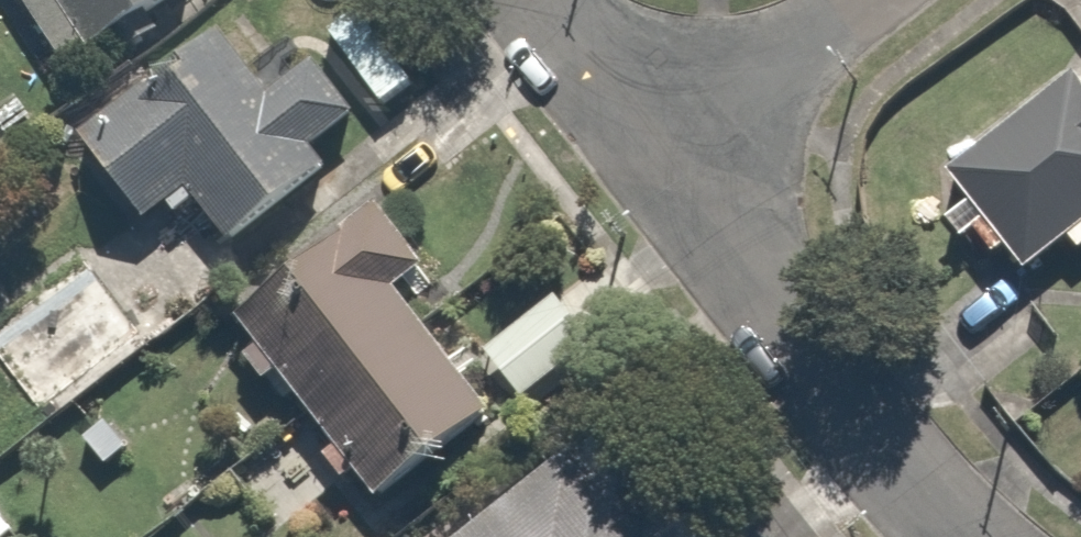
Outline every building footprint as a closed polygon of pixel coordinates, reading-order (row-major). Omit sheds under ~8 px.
[(52,95),(186,23),(174,0),(1,0),(52,95)] [(256,103),(223,54),(77,154),(123,220),(191,174),(241,247),(310,199),(286,165),(365,111),(326,55),(256,103)] [(1078,79),(942,171),(965,206),(944,220),(965,252),(976,245),(990,265),(1002,257),(1020,283),(1080,242),(1080,83),(1078,79)] [(380,200),(240,324),(399,505),(496,419),(388,296),(431,258),(380,200)] [(94,266),(0,338),(0,375),(44,432),(156,346),(94,266)] [(626,323),(589,280),(485,367),(522,411),(626,323)] [(564,463),(471,536),(656,536),(636,512),(616,528),(564,463)] [(0,524),(0,536),(10,536),(0,524)]
